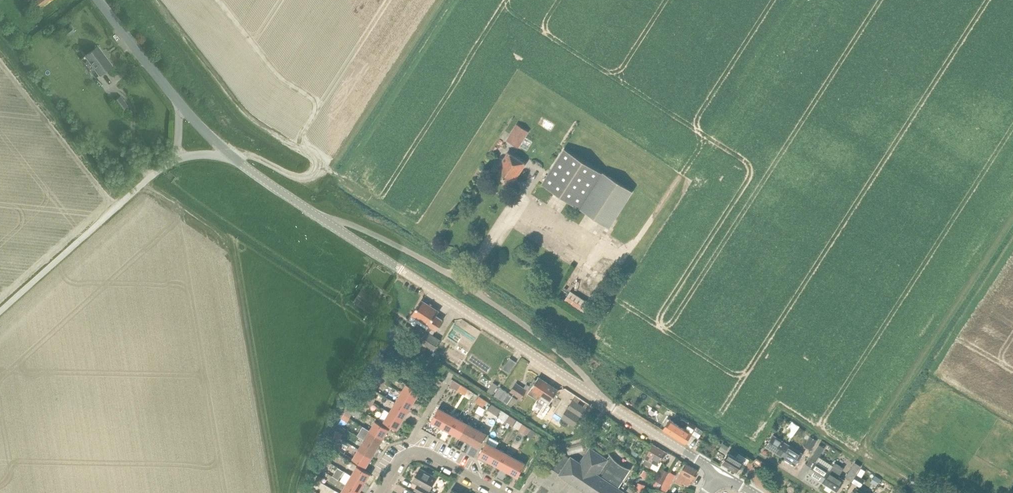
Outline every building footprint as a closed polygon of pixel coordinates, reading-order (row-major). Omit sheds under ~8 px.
[(68,37),(75,31),(71,26),(64,31),(68,37)] [(100,74),(105,70),(111,65),(97,46),(86,55),(100,74)] [(121,111),(128,106),(121,96),(114,101),(121,111)] [(519,148),(529,132),(517,124),(507,140),(519,148)] [(603,173),(565,149),(542,184),(580,208),(610,228),(633,191),(603,172),(603,173)] [(510,188),(526,164),(509,153),(498,170),(496,168),(491,175),(502,182),(510,188)] [(376,318),(384,307),(375,301),(378,296),(363,286),(352,302),(367,312),(376,318)] [(585,315),(592,305),(571,291),(564,301),(585,315)] [(437,329),(437,328),(443,320),(436,316),(439,311),(422,301),(413,314),(437,329)] [(464,318),(457,326),(467,334),(473,325),(464,318)] [(434,351),(441,341),(419,327),(413,337),(434,351)] [(510,372),(516,362),(510,358),(504,368),(510,372)] [(548,383),(539,377),(537,380),(535,379),(529,387),(527,390),(516,383),(510,392),(521,399),(526,392),(529,394),(530,393),(538,398),(548,383)] [(460,392),(464,386),(454,380),(450,386),(460,392)] [(493,394),(499,386),(494,382),(488,391),(493,394)] [(544,418),(551,407),(549,406),(553,399),(559,390),(548,383),(538,398),(546,403),(539,415),(544,418)] [(415,401),(420,392),(407,384),(401,393),(415,401)] [(465,395),(469,389),(464,386),(460,392),(465,395)] [(507,404),(513,396),(500,387),(494,395),(507,404)] [(409,411),(415,401),(401,393),(395,403),(409,411)] [(483,407),(487,401),(480,396),(476,402),(483,407)] [(576,427),(588,409),(574,400),(562,418),(576,427)] [(403,420),(409,411),(395,403),(390,412),(403,420)] [(441,427),(449,413),(439,408),(432,422),(441,427)] [(387,416),(384,421),(389,424),(398,430),(403,420),(390,412),(387,416)] [(451,432),(458,418),(449,413),(441,427),(451,432)] [(460,437),(468,424),(458,418),(451,432),(460,437)] [(519,429),(523,424),(513,418),(510,424),(513,426),(514,426),(519,429)] [(696,427),(682,418),(678,425),(670,420),(664,430),(686,444),(696,427)] [(383,439),(389,429),(376,421),(370,431),(383,439)] [(470,443),(477,429),(468,424),(460,437),(470,443)] [(528,436),(532,429),(523,424),(519,429),(519,430),(528,436)] [(363,426),(358,436),(364,440),(378,448),(383,439),(370,431),(363,426)] [(480,448),(487,434),(477,429),(470,443),(480,448)] [(781,456),(789,444),(774,435),(766,447),(781,456)] [(810,436),(805,446),(811,450),(817,440),(810,436)] [(372,457),(378,448),(364,440),(359,449),(372,457)] [(484,447),(480,456),(489,461),(497,448),(487,442),(484,447)] [(433,449),(445,453),(447,446),(435,443),(433,449)] [(796,465),(803,454),(789,444),(781,456),(796,465)] [(812,457),(816,460),(817,460),(825,448),(819,444),(812,457)] [(658,466),(666,452),(654,445),(646,458),(644,463),(651,467),(654,463),(658,466)] [(499,467),(506,453),(497,448),(489,461),(499,467)] [(608,460),(590,448),(580,463),(571,457),(571,458),(566,454),(563,453),(552,469),(555,471),(560,474),(586,492),(585,492),(625,492),(626,492),(619,487),(631,469),(635,470),(634,470),(631,469),(628,468),(625,467),(622,465),(620,464),(617,462),(615,460),(613,457),(611,456),(610,453),(609,453),(611,455),(608,460)] [(331,463),(336,453),(331,449),(325,459),(331,463)] [(366,467),(372,457),(359,449),(353,459),(366,467)] [(508,472),(516,458),(506,453),(499,467),(508,472)] [(738,472),(739,472),(744,463),(728,453),(722,463),(738,472)] [(383,464),(390,468),(393,461),(386,458),(383,464)] [(518,477),(526,463),(516,458),(508,472),(518,477)] [(823,482),(830,471),(815,462),(808,473),(823,482)] [(689,486),(698,471),(686,463),(681,472),(678,477),(685,481),(683,483),(689,486)] [(839,477),(844,469),(835,463),(830,471),(823,482),(837,492),(843,483),(845,480),(839,477)] [(365,483),(371,474),(357,466),(352,475),(365,483)] [(663,468),(656,480),(663,484),(669,472),(663,468)] [(432,492),(430,491),(437,478),(420,469),(413,482),(420,486),(416,491),(420,492),(433,492),(432,492)] [(851,470),(846,478),(851,481),(856,474),(851,470)] [(352,476),(346,472),(341,481),(346,484),(346,485),(359,492),(365,483),(352,475),(352,476)] [(667,492),(676,475),(670,472),(661,488),(667,492)] [(861,487),(865,480),(857,475),(852,481),(861,487)] [(646,485),(639,483),(636,491),(643,492),(646,485)] [(359,492),(346,485),(341,492),(359,492)]
